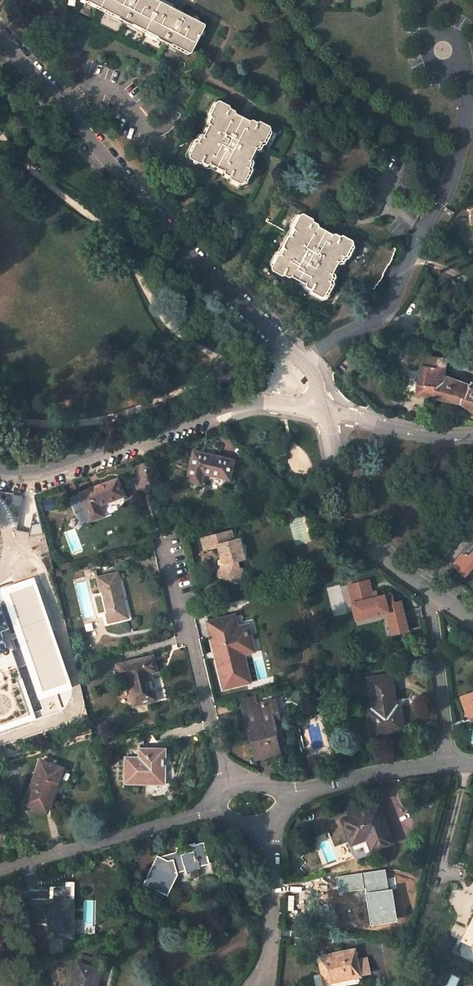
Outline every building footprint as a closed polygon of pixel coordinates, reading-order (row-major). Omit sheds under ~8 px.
[(88,1),(90,0),(120,16),(121,18),(133,24),(135,23),(159,36),(160,38),(172,44),(174,43),(192,53),(207,24),(185,12),(184,11),(177,7),(175,7),(161,0),(86,0),(88,1)] [(218,101),(212,114),(212,116),(210,121),(211,124),(205,136),(202,137),(199,142),(197,143),(191,155),(192,158),(201,163),(204,162),(208,164),(212,163),(225,171),(226,173),(231,176),(232,179),(241,183),(245,182),(251,170),(250,167),(252,162),(252,160),(258,147),(260,147),(263,142),(265,141),(272,129),(271,126),(261,121),(259,122),(253,119),(251,120),(237,113),(236,110),(231,108),(230,105),(221,100),(218,101)] [(342,261),(345,256),(348,255),(354,243),(354,240),(344,235),(341,236),(336,233),(334,234),(320,226),(319,224),(314,221),(313,218),(305,214),(301,214),(295,226),(295,229),(293,234),(294,236),(288,248),(284,249),(282,254),(279,255),(273,267),(274,270),(283,275),(285,274),(290,277),(293,276),(307,283),(308,287),(312,289),(313,292),(323,297),(326,296),(332,284),(331,281),(334,276),(333,274),(340,261),(342,261)] [(423,354),(419,380),(407,378),(404,393),(417,395),(417,394),(432,397),(438,374),(440,365),(443,366),(444,365),(445,364),(446,363),(446,361),(446,360),(444,357),(423,354)] [(443,376),(438,374),(432,397),(460,403),(472,412),(472,383),(471,383),(470,386),(443,376)] [(204,474),(229,480),(234,461),(193,452),(186,481),(201,485),(204,474)] [(117,479),(80,494),(80,495),(71,499),(80,523),(89,519),(90,521),(103,515),(100,506),(123,496),(117,479)] [(22,507),(24,495),(16,494),(14,506),(22,507)] [(231,531),(201,538),(204,550),(218,547),(220,555),(222,554),(223,558),(220,558),(219,560),(219,562),(220,565),(221,566),(218,577),(235,582),(239,568),(238,564),(239,561),(245,560),(239,538),(233,539),(231,531)] [(40,556),(36,538),(25,541),(28,559),(40,556)] [(465,579),(472,570),(472,550),(469,554),(464,550),(451,566),(465,579)] [(239,584),(243,570),(239,568),(235,582),(239,584)] [(126,618),(120,592),(121,592),(116,574),(98,579),(101,594),(93,597),(97,615),(106,613),(108,623),(126,618)] [(412,631),(405,599),(397,601),(395,591),(377,595),(373,577),(349,583),(357,620),(388,614),(393,635),(412,631)] [(6,651),(5,648),(12,646),(6,628),(14,625),(26,664),(19,666),(25,684),(43,678),(53,706),(69,700),(65,689),(67,688),(51,641),(56,640),(42,600),(24,606),(21,599),(7,604),(10,614),(3,616),(0,607),(0,653),(6,651)] [(207,623),(214,652),(216,652),(218,658),(216,659),(223,689),(247,683),(239,652),(250,649),(244,625),(233,628),(231,617),(207,623)] [(155,701),(150,678),(148,679),(147,673),(149,673),(154,672),(151,657),(117,665),(121,680),(129,678),(133,694),(131,695),(134,705),(155,701)] [(369,710),(372,735),(404,730),(400,706),(396,706),(392,675),(367,678),(372,710),(369,710)] [(461,698),(467,717),(472,715),(472,694),(461,698)] [(242,709),(255,706),(254,699),(241,702),(242,709)] [(279,723),(274,701),(268,703),(273,724),(279,723)] [(242,709),(252,747),(255,758),(277,753),(271,725),(273,724),(268,703),(255,706),(242,709)] [(0,717),(0,745),(31,735),(23,710),(0,717)] [(164,776),(164,750),(139,750),(139,759),(125,758),(125,784),(147,784),(147,776),(164,776)] [(45,810),(60,769),(40,762),(26,804),(45,810)] [(147,784),(163,784),(164,776),(147,776),(147,784)] [(378,806),(342,821),(351,846),(366,840),(371,852),(392,844),(378,806)] [(178,854),(162,859),(158,857),(145,886),(165,896),(177,873),(176,871),(184,869),(185,871),(199,867),(197,860),(204,858),(200,845),(177,851),(178,854)] [(316,862),(307,852),(301,859),(309,869),(316,862)] [(69,934),(68,901),(49,901),(49,934),(69,934)] [(461,942),(472,947),(472,919),(461,942)] [(118,929),(116,922),(108,924),(110,932),(118,929)] [(354,952),(319,959),(324,983),(359,977),(354,952)] [(100,971),(98,970),(100,962),(80,956),(71,985),(95,985),(100,971)]
